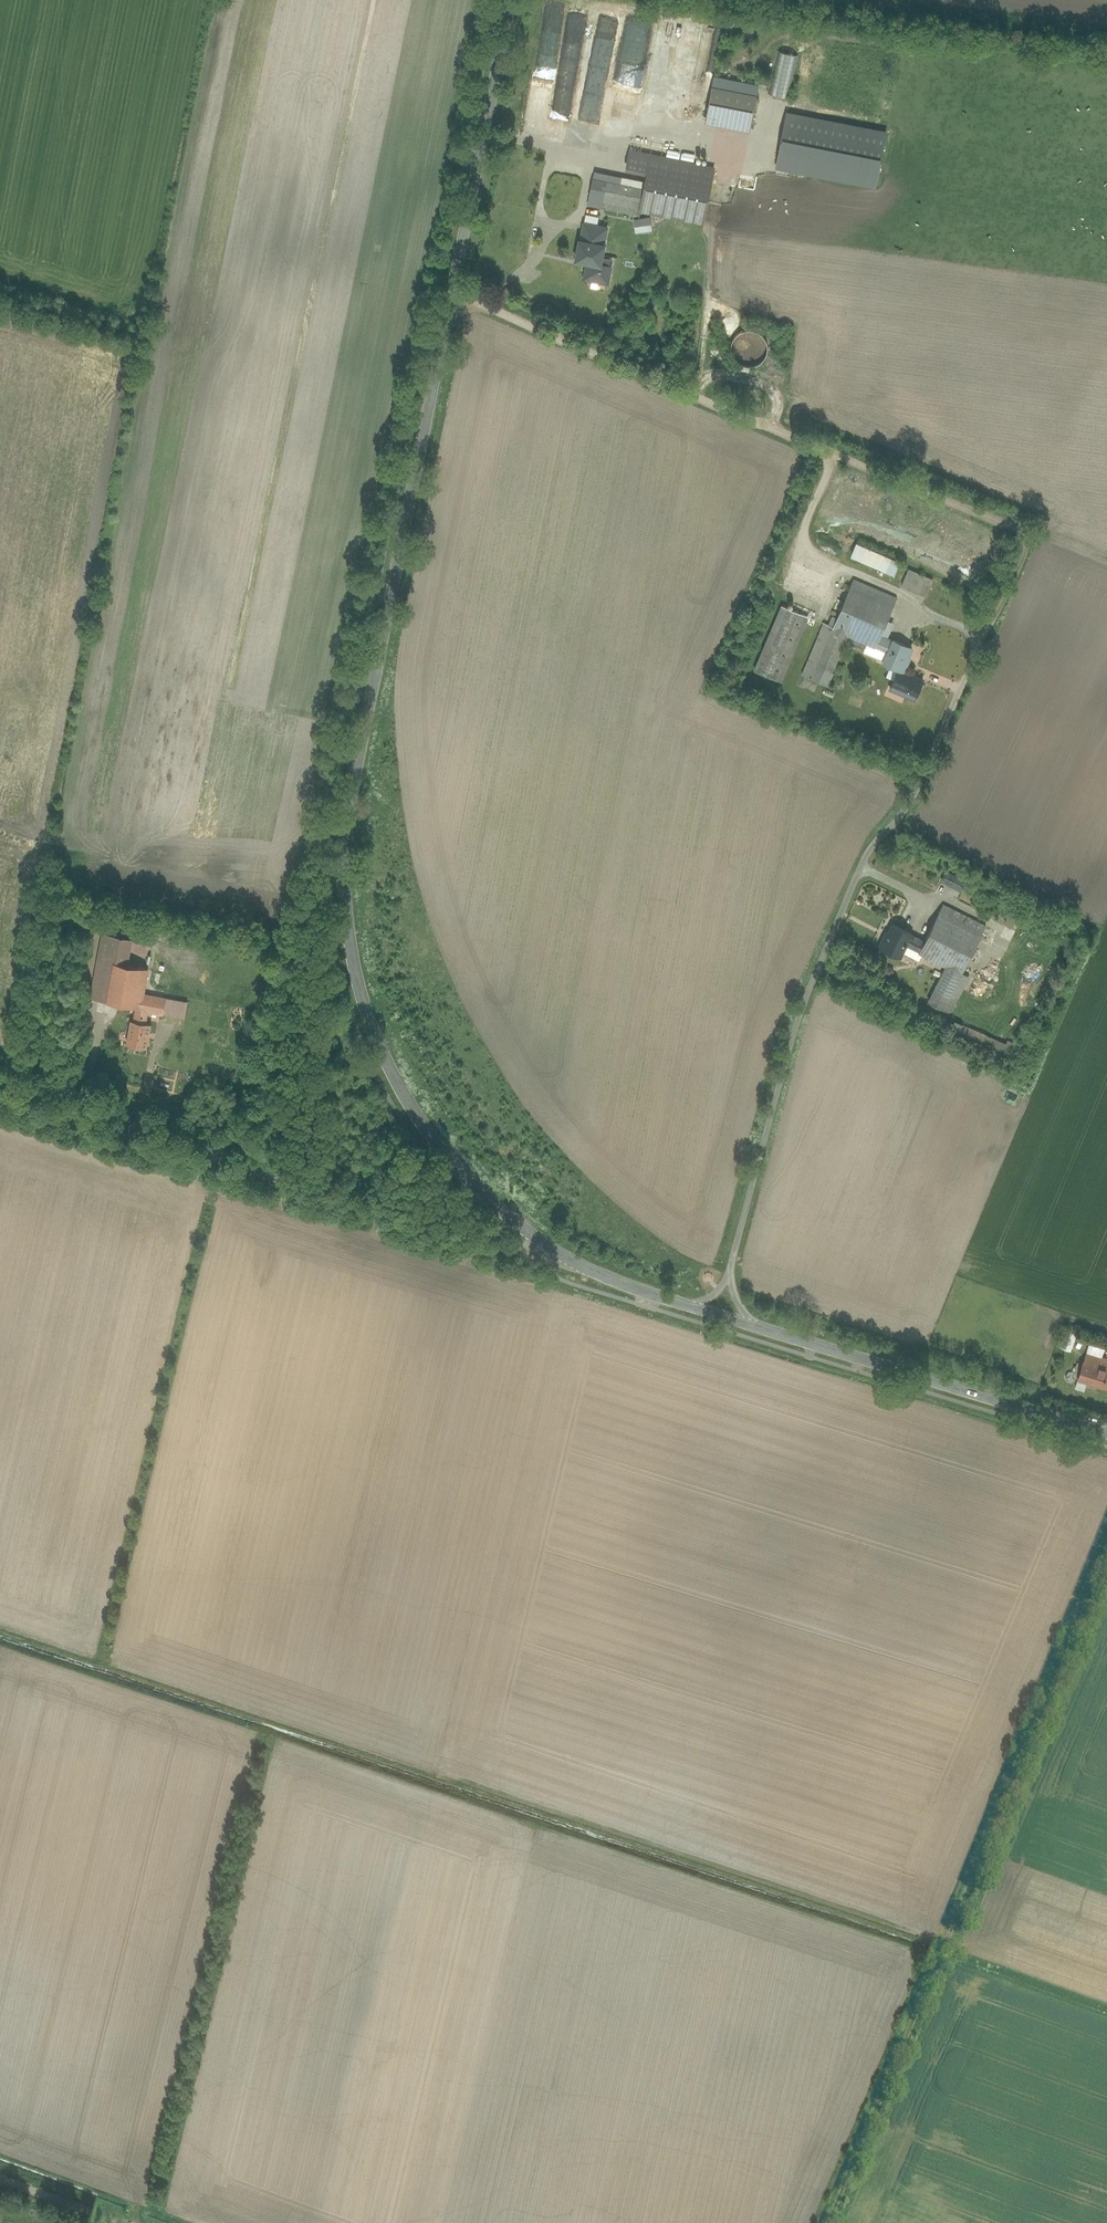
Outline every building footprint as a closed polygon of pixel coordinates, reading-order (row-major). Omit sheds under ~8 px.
[(779,55),(771,98),(789,101),(797,58),(779,55)] [(550,73),(539,74),(539,83),(550,83),(550,73)] [(714,93),(708,128),(751,137),(758,102),(714,93)] [(788,115),(777,173),(877,191),(888,133),(788,115)] [(674,150),(675,139),(650,137),(649,148),(674,150)] [(594,174),(587,212),(704,234),(716,170),(633,155),(628,181),(594,174)] [(584,272),(581,287),(608,293),(612,271),(601,269),(609,231),(583,226),(574,270),(584,272)] [(763,365),(766,359),(766,354),(765,348),(762,343),(757,339),(752,338),(746,338),(741,340),(737,343),(734,347),(732,352),(732,358),(734,363),(737,367),(742,370),(748,372),(753,371),(759,369),(763,365)] [(856,541),(850,555),(894,573),(900,559),(856,541)] [(909,567),(901,584),(922,593),(929,575),(909,567)] [(823,629),(801,681),(829,692),(848,646),(875,657),(898,604),(853,585),(833,633),(823,629)] [(783,613),(755,676),(783,689),(812,626),(783,613)] [(891,640),(881,668),(896,674),(889,692),(913,702),(921,682),(904,675),(915,649),(891,640)] [(963,889),(967,878),(945,870),(941,882),(963,889)] [(925,996),(949,1010),(968,974),(960,970),(985,926),(939,901),(920,937),(888,920),(877,940),(899,953),(905,942),(943,962),(925,996)] [(100,933),(92,1002),(137,1008),(135,1023),(130,1023),(127,1049),(147,1051),(150,1025),(147,1025),(148,1015),(185,1020),(186,1005),(144,1000),(148,968),(133,966),(134,958),(148,960),(151,939),(100,933)] [(1012,1045),(962,1022),(959,1030),(1009,1053),(1012,1045)] [(1071,1350),(1078,1334),(1069,1329),(1061,1346),(1071,1350)] [(1073,1390),(1084,1393),(1087,1383),(1106,1388),(1106,1361),(1099,1359),(1102,1349),(1085,1345),(1073,1390)]
